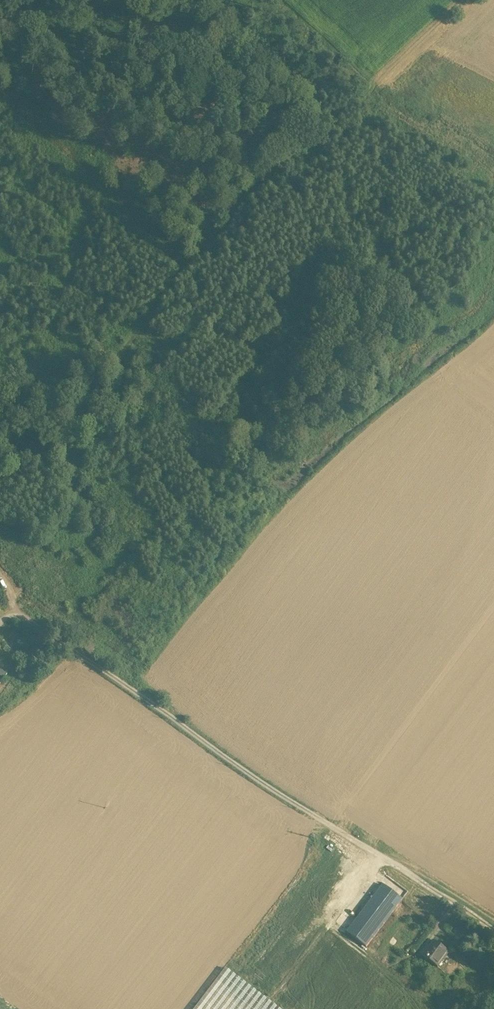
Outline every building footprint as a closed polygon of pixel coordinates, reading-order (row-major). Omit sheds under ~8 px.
[(408,892),(386,875),(380,882),(384,885),(403,899),(408,892)] [(384,885),(353,924),(352,923),(350,922),(348,925),(350,926),(352,927),(347,932),(366,947),(403,899),(384,885)] [(349,919),(342,914),(337,921),(344,927),(349,919)] [(340,938),(330,930),(322,940),(333,949),(340,938)] [(435,942),(427,951),(426,951),(423,955),(437,966),(448,952),(435,942)] [(225,968),(194,1008),(279,1008),(225,968)]
